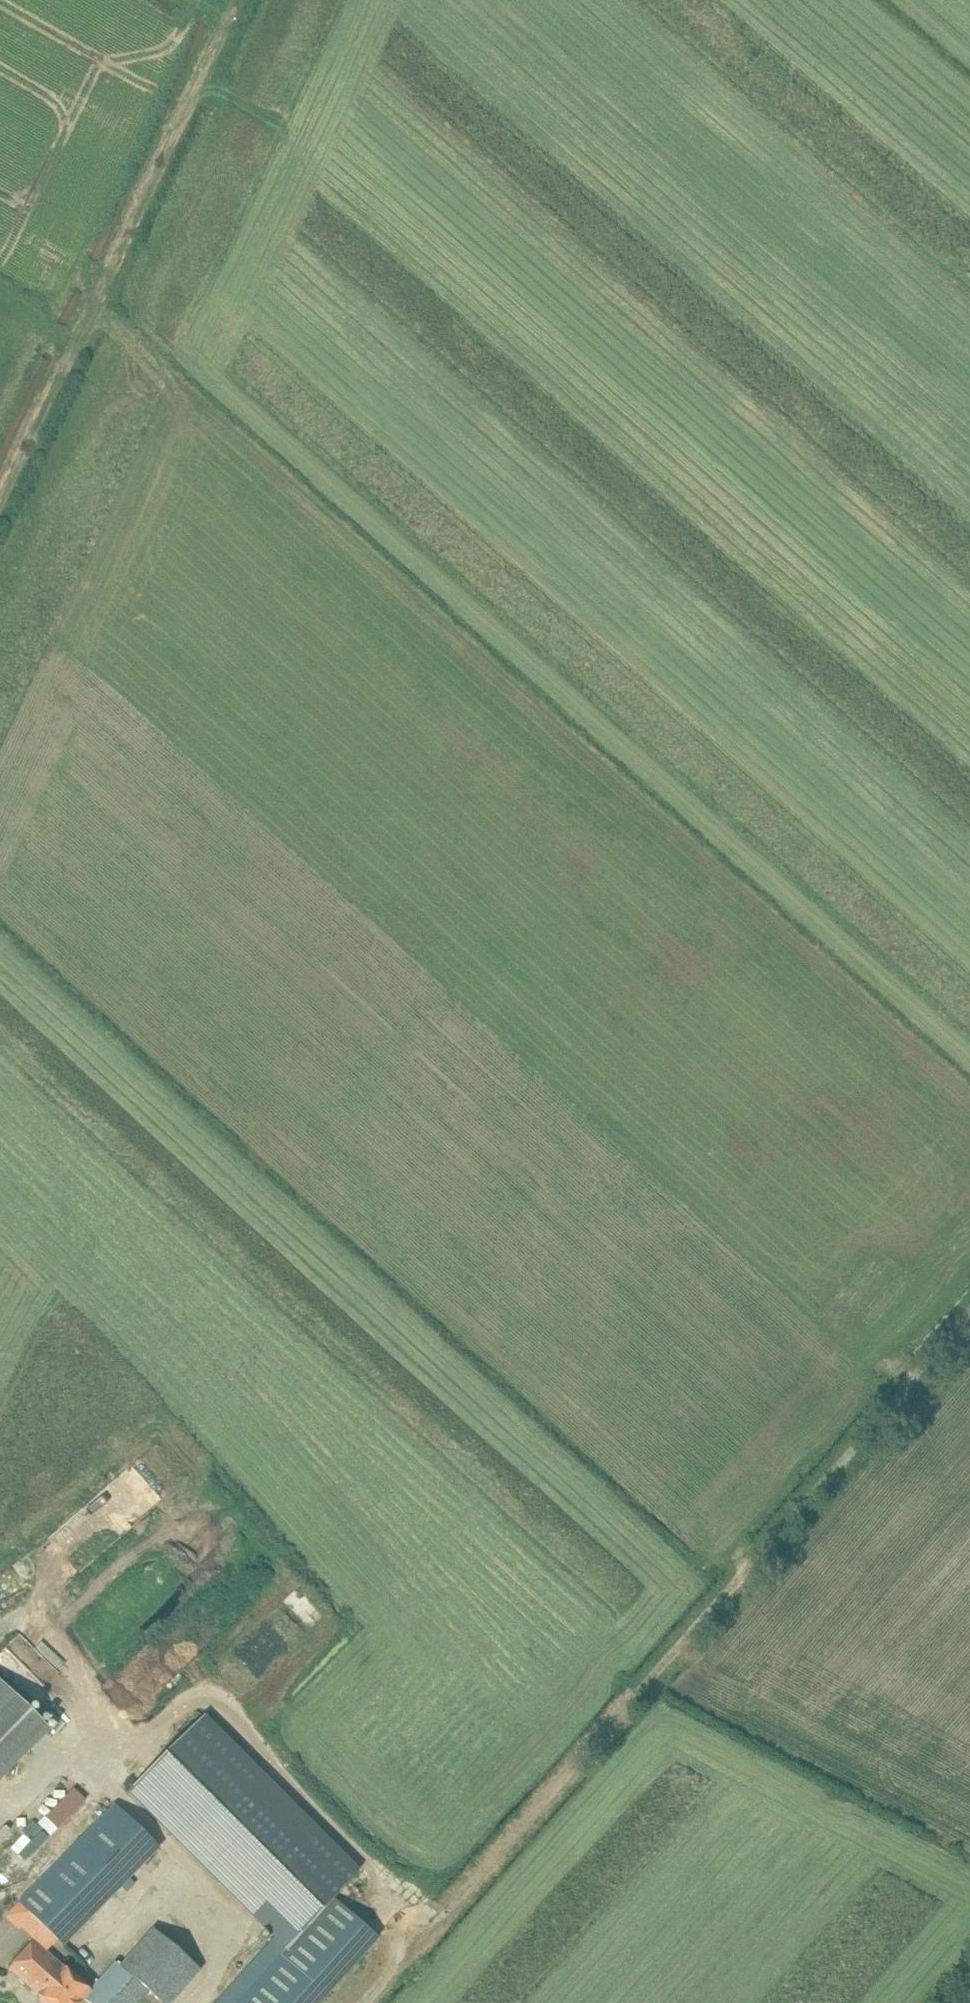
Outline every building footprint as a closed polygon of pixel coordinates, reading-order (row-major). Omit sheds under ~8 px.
[(51,1729),(0,1681),(0,1781),(51,1729)] [(379,1939),(333,1898),(359,1867),(205,1714),(129,1791),(157,1817),(246,1906),(289,1948),(241,2001),(239,2002),(321,2002),(379,1939)] [(18,1904),(62,1946),(159,1847),(116,1804),(18,1904)] [(0,1835),(0,1856),(15,1870),(50,1833),(33,1817),(21,1830),(12,1822),(0,1835)] [(85,1998),(90,2002),(113,2002),(135,1978),(148,1990),(163,2002),(170,2002),(200,1969),(154,1928),(121,1966),(116,1962),(91,1990),(91,1991),(85,1998)] [(9,1968),(48,2002),(80,2002),(85,1998),(91,1991),(91,1990),(90,1990),(63,1965),(62,1966),(48,1953),(34,1940),(9,1968)]
